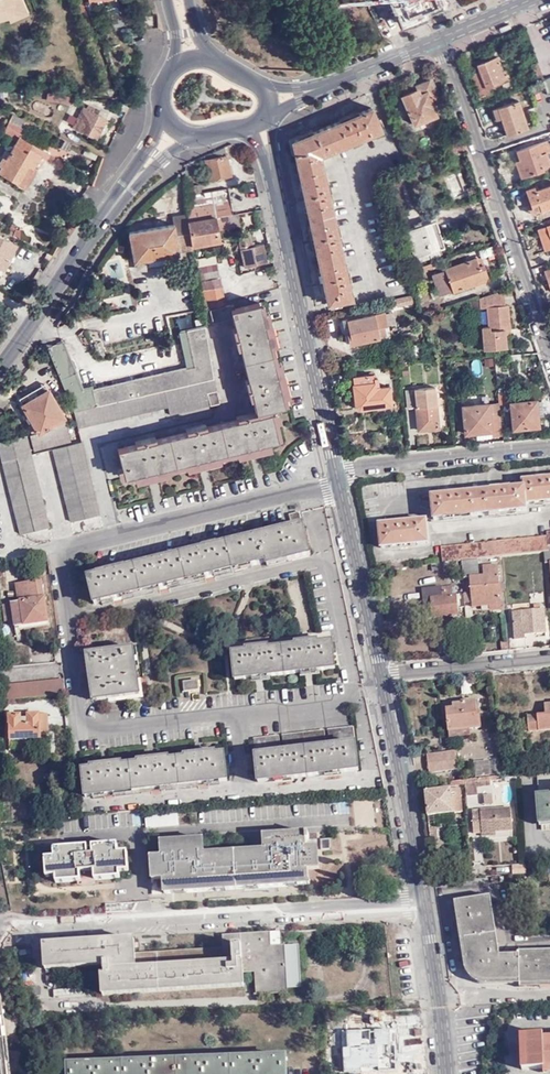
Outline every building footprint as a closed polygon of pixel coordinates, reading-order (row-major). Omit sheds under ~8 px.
[(9,10),(11,17),(12,20),(31,12),(25,0),(0,0),(0,12),(9,10)] [(441,14),(450,11),(446,0),(434,0),(431,1),(434,8),(438,6),(441,14)] [(450,11),(464,4),(462,0),(446,0),(450,11)] [(11,17),(9,10),(0,12),(0,20),(11,17)] [(505,70),(503,66),(498,56),(479,64),(481,69),(474,73),(482,95),(490,92),(489,91),(488,86),(511,76),(508,69),(505,70)] [(543,71),(539,60),(533,63),(537,73),(543,71)] [(488,86),(489,91),(514,81),(511,76),(488,86)] [(417,83),(418,87),(402,94),(414,125),(435,116),(435,114),(437,112),(438,108),(435,101),(433,101),(432,98),(437,96),(434,87),(436,86),(433,78),(430,79),(430,78),(417,83)] [(520,100),(499,107),(502,118),(508,135),(530,128),(520,100)] [(82,107),(74,126),(97,137),(106,118),(91,111),(93,107),(88,105),(86,108),(82,107)] [(381,128),(372,106),(291,139),(328,304),(352,299),(319,154),(381,128)] [(502,118),(499,107),(494,109),(497,120),(502,118)] [(49,153),(31,143),(30,144),(18,137),(23,128),(25,121),(11,113),(3,132),(17,140),(6,160),(2,158),(0,162),(0,166),(2,167),(0,172),(0,173),(18,183),(28,165),(33,168),(40,156),(45,159),(49,153)] [(30,132),(34,125),(25,121),(23,128),(30,132)] [(521,159),(522,163),(518,165),(522,176),(544,169),(543,167),(549,165),(549,161),(547,153),(549,152),(545,141),(518,151),(521,159)] [(229,175),(225,146),(185,163),(185,171),(185,186),(188,214),(189,220),(233,213),(230,188),(202,191),(202,184),(193,185),(193,174),(205,169),(204,162),(207,161),(210,178),(229,175)] [(405,151),(409,161),(417,158),(413,148),(405,151)] [(26,191),(38,171),(33,168),(28,165),(18,183),(17,186),(26,191)] [(396,190),(402,188),(400,180),(394,181),(396,190)] [(387,183),(389,191),(396,190),(394,181),(387,183)] [(529,205),(539,201),(542,209),(549,206),(549,185),(539,188),(538,184),(524,189),(529,205)] [(396,190),(402,216),(409,214),(402,188),(396,190)] [(396,217),(402,216),(396,190),(389,191),(396,217)] [(539,201),(529,205),(531,212),(542,209),(539,201)] [(259,227),(268,226),(263,208),(256,210),(259,227)] [(240,225),(238,212),(233,213),(189,220),(194,246),(202,245),(212,243),(221,241),(218,229),(240,225)] [(189,220),(188,214),(174,217),(175,224),(130,230),(136,263),(139,266),(146,265),(146,268),(170,264),(169,261),(177,261),(180,257),(179,252),(194,250),(194,246),(189,220)] [(444,246),(435,220),(408,229),(411,240),(410,241),(418,263),(430,259),(428,252),(430,251),(432,258),(441,255),(438,248),(444,246)] [(547,223),(539,226),(547,250),(549,249),(549,231),(547,223)] [(19,239),(19,230),(16,229),(14,230),(13,232),(9,230),(8,233),(19,239)] [(240,242),(241,249),(254,246),(250,233),(243,235),(240,242)] [(0,236),(0,268),(5,270),(17,244),(0,236)] [(254,246),(241,249),(246,267),(268,261),(264,243),(254,246)] [(531,246),(526,248),(529,257),(534,255),(531,246)] [(206,304),(225,299),(218,256),(198,262),(206,304)] [(481,266),(478,259),(434,274),(442,295),(455,291),(455,292),(491,279),(486,264),(481,266)] [(486,348),(508,347),(506,329),(512,329),(510,305),(507,305),(506,294),(499,294),(499,297),(481,299),(482,308),(490,308),(491,326),(484,327),(486,348)] [(234,318),(255,409),(268,406),(283,403),(260,301),(237,306),(235,301),(211,306),(214,322),(234,318)] [(356,314),(348,316),(351,331),(348,332),(351,343),(389,335),(386,328),(389,327),(387,312),(356,318),(356,314)] [(351,331),(348,316),(341,317),(344,333),(348,332),(351,331)] [(76,410),(216,378),(205,317),(197,318),(198,327),(183,330),(188,366),(92,388),(92,384),(82,386),(62,340),(51,345),(47,343),(46,344),(75,411),(76,410)] [(383,407),(381,390),(377,390),(375,375),(355,377),(356,385),(355,385),(358,405),(363,409),(383,407)] [(76,410),(79,426),(170,406),(172,412),(221,401),(216,378),(76,410)] [(23,403),(49,388),(45,382),(20,397),(23,403)] [(441,428),(436,385),(416,387),(416,390),(408,390),(409,405),(418,404),(420,429),(441,428)] [(33,433),(65,416),(65,415),(49,388),(23,403),(19,405),(27,421),(32,418),(33,422),(29,424),(33,433)] [(391,389),(381,390),(383,407),(393,406),(391,389)] [(540,426),(538,399),(511,401),(513,428),(540,426)] [(493,430),(491,402),(465,405),(468,432),(493,430)] [(505,435),(501,402),(491,402),(493,430),(494,436),(505,435)] [(269,409),(256,412),(118,447),(125,476),(276,438),(269,409)] [(70,440),(65,416),(33,433),(31,435),(34,449),(70,440)] [(26,443),(25,438),(24,435),(0,439),(0,449),(26,443)] [(68,520),(97,515),(82,441),(53,448),(68,520)] [(28,453),(26,443),(0,449),(0,459),(28,453)] [(28,453),(0,459),(0,462),(16,533),(45,526),(28,453)] [(523,481),(524,488),(506,489),(506,487),(496,487),(495,490),(460,492),(460,490),(451,491),(451,494),(432,495),(434,519),(526,512),(526,506),(549,504),(549,479),(523,481)] [(293,529),(88,575),(94,602),(291,557),(292,561),(309,557),(298,510),(289,512),(293,529)] [(380,547),(428,543),(426,520),(379,524),(380,547)] [(442,562),(461,560),(474,559),(502,557),(544,552),(549,551),(549,532),(546,533),(546,537),(440,547),(442,562)] [(474,559),(461,560),(462,577),(470,576),(471,592),(472,602),(489,600),(490,606),(501,604),(500,592),(500,589),(497,589),(497,583),(499,583),(498,564),(482,566),(483,575),(476,576),(474,559)] [(24,628),(48,626),(45,598),(42,598),(41,581),(17,583),(18,602),(11,603),(12,620),(14,640),(20,639),(19,628),(24,628)] [(500,592),(506,591),(505,582),(499,583),(497,583),(497,589),(500,589),(500,592)] [(456,604),(465,604),(465,603),(464,596),(456,596),(455,588),(442,588),(442,586),(422,588),(425,617),(458,615),(456,604)] [(464,596),(465,603),(472,602),(471,592),(464,592),(464,596)] [(4,620),(12,620),(11,603),(2,604),(4,620)] [(525,639),(525,634),(546,633),(544,610),(541,610),(540,605),(535,605),(535,610),(513,612),(515,639),(525,639)] [(25,635),(48,632),(48,626),(24,628),(25,635)] [(334,668),(331,640),(231,652),(234,680),(334,668)] [(137,684),(133,645),(86,650),(90,689),(93,689),(94,697),(134,692),(133,684),(137,684)] [(197,688),(196,680),(183,681),(184,690),(197,688)] [(65,696),(63,681),(0,686),(0,702),(65,696)] [(446,711),(448,733),(468,731),(480,730),(478,702),(461,703),(461,706),(452,707),(453,711),(446,711)] [(545,706),(545,715),(528,716),(528,730),(549,729),(549,706),(545,706)] [(28,714),(27,718),(20,718),(20,714),(10,714),(9,725),(8,724),(8,738),(40,738),(40,732),(47,732),(47,713),(28,714)] [(326,746),(324,731),(283,735),(284,752),(280,752),(279,736),(253,739),(258,781),(359,770),(353,727),(328,730),(329,746),(326,746)] [(448,733),(449,739),(469,737),(468,731),(448,733)] [(426,754),(427,771),(457,768),(455,751),(426,754)] [(226,781),(224,755),(82,771),(85,797),(226,781)] [(475,775),(493,773),(492,759),(473,761),(475,775)] [(538,775),(543,830),(549,830),(549,774),(538,775)] [(489,780),(466,782),(467,794),(476,794),(475,785),(490,784),(489,780)] [(429,817),(465,815),(462,790),(427,792),(429,817)] [(491,792),(483,793),(484,804),(492,803),(491,792)] [(511,831),(510,807),(472,809),(473,833),(482,832),(496,832),(511,831)] [(441,840),(441,830),(430,830),(430,841),(441,840)] [(149,861),(150,884),(162,883),(162,896),(306,890),(305,875),(315,875),(314,844),(305,844),(305,837),(261,839),(261,854),(202,858),(201,843),(160,845),(160,860),(149,861)] [(329,853),(329,845),(320,845),(320,853),(329,853)] [(162,883),(150,884),(151,897),(162,896),(162,883)] [(521,952),(521,953),(519,953),(519,955),(502,955),(492,896),(460,901),(462,915),(460,916),(461,925),(464,924),(467,924),(468,929),(465,930),(470,959),(473,958),(474,967),(471,968),(473,974),(476,978),(483,981),(520,980),(521,984),(549,983),(549,951),(521,952)] [(269,948),(268,934),(221,936),(223,949),(134,953),(134,940),(43,945),(44,968),(106,965),(107,975),(105,975),(105,994),(245,987),(245,973),(259,973),(260,991),(300,988),(297,946),(269,948)] [(376,1012),(357,1013),(357,1015),(351,1015),(351,1024),(376,1024),(376,1012)] [(378,1028),(378,1049),(386,1049),(385,1057),(402,1057),(401,1028),(378,1028)] [(544,1036),(543,1032),(522,1033),(523,1068),(545,1067),(549,1067),(549,1036),(544,1036)] [(287,1060),(69,1066),(69,1073),(287,1073),(287,1060)]
